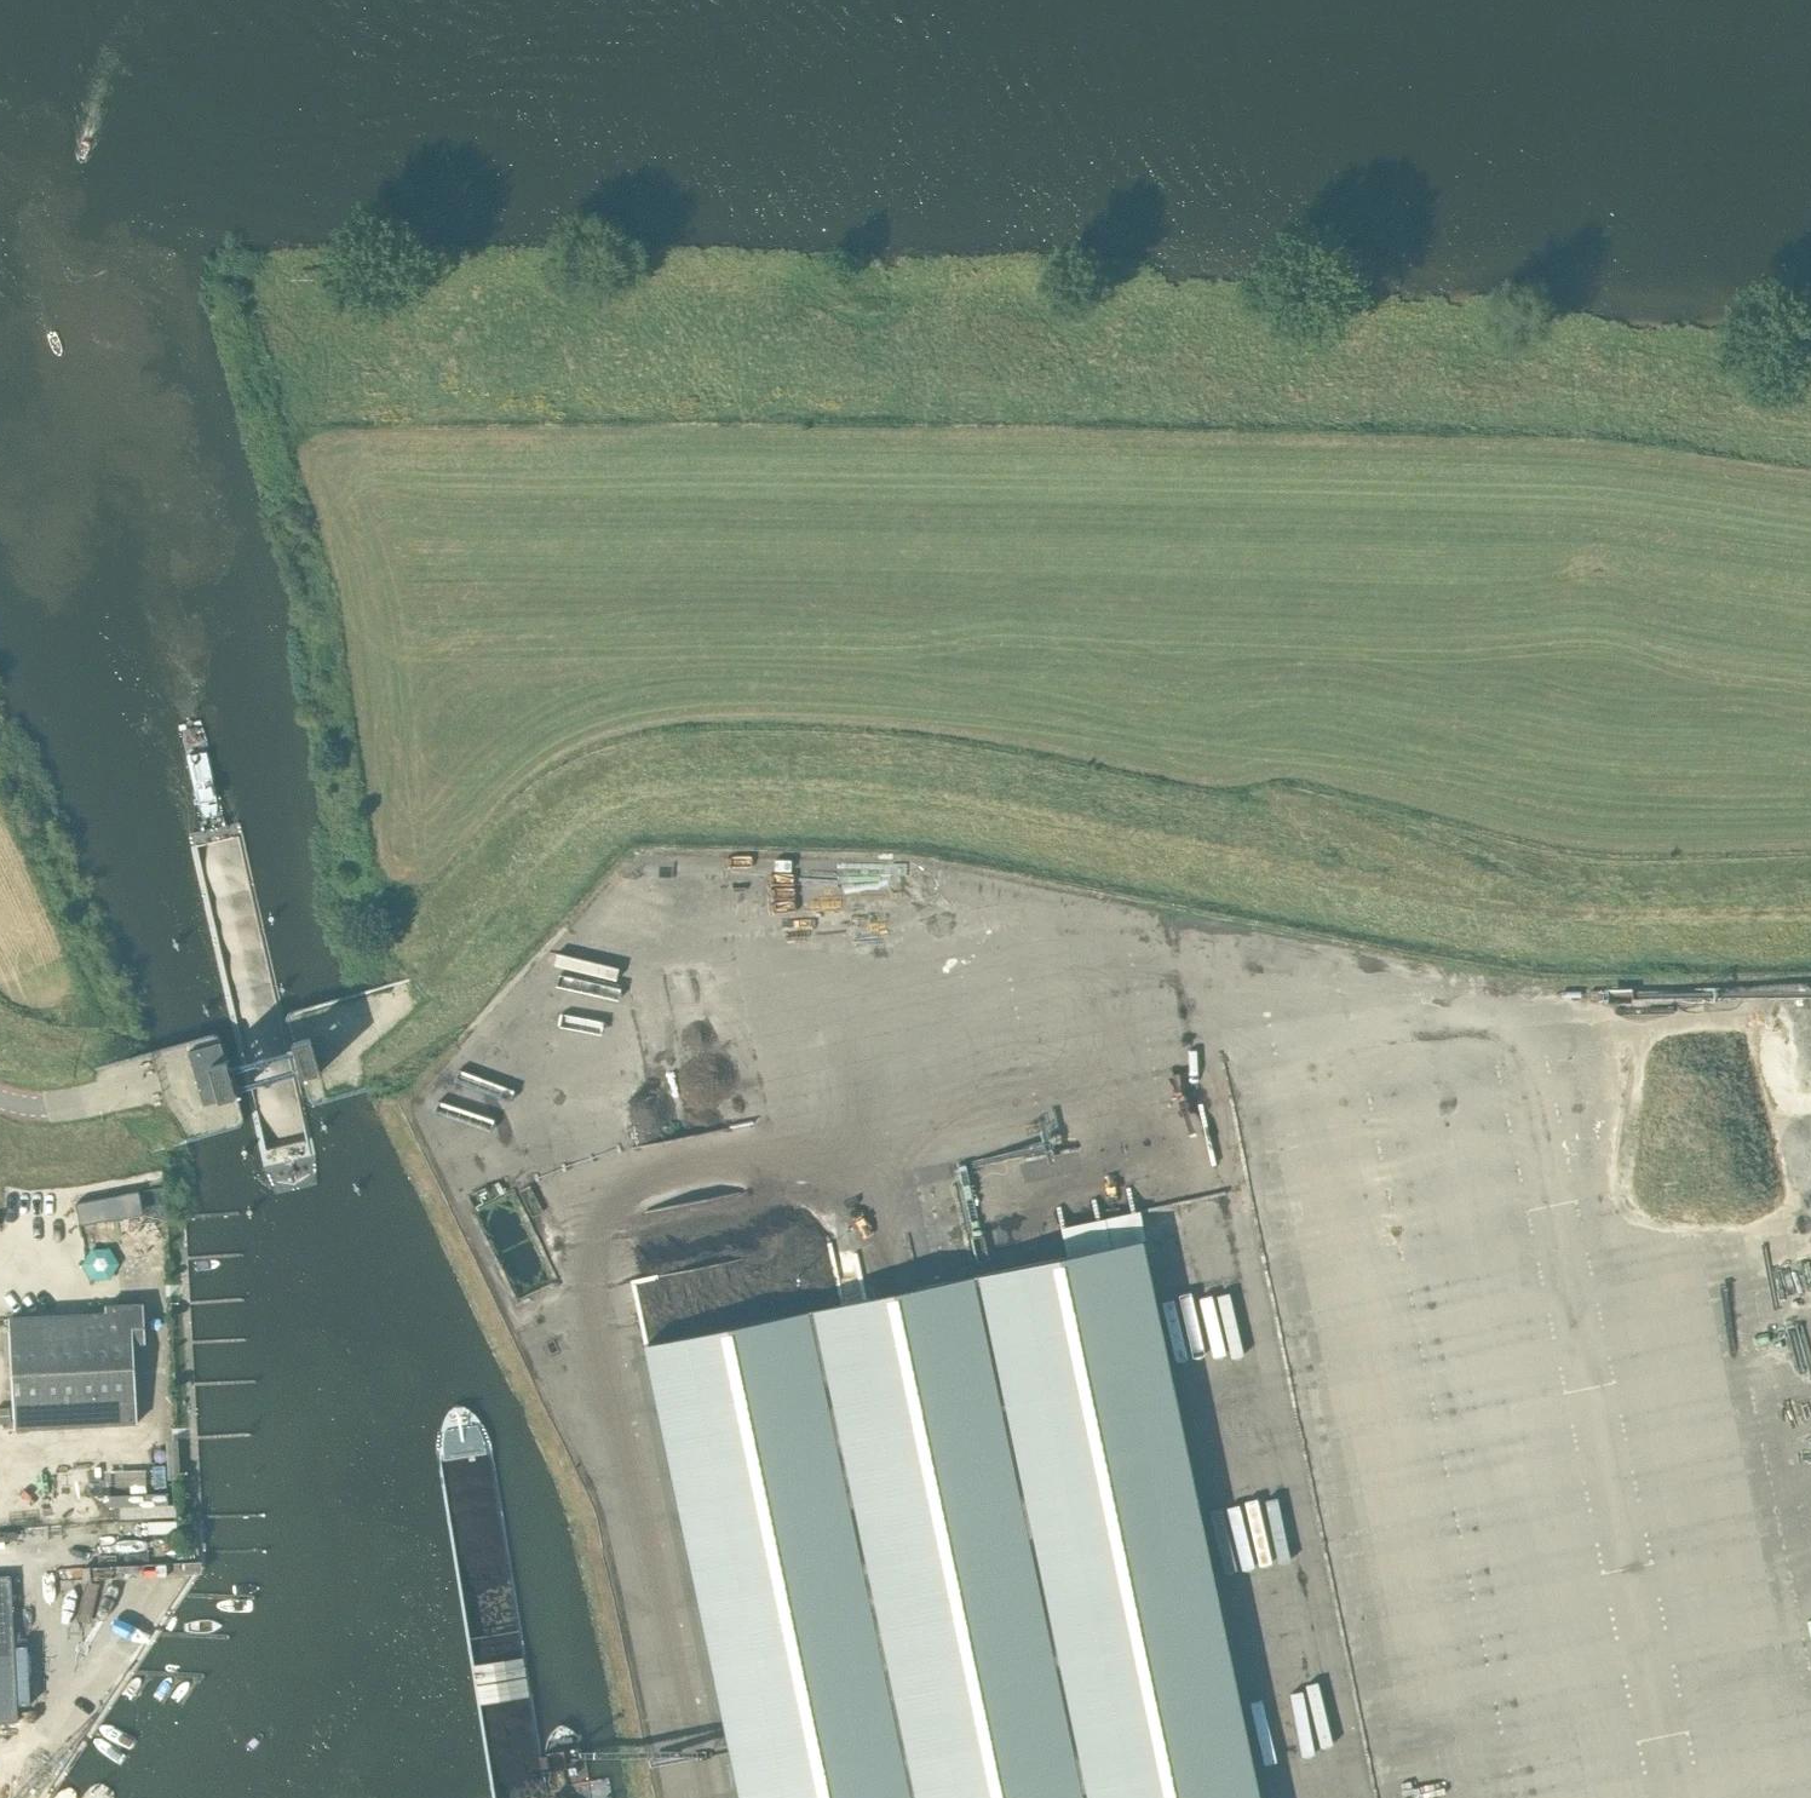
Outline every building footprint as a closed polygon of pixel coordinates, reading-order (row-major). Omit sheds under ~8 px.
[(311,1037),(293,1042),(294,1045),(302,1073),(303,1077),(321,1072),(311,1037)] [(204,1105),(238,1096),(237,1092),(229,1064),(222,1041),(189,1051),(204,1105)] [(139,1191),(77,1203),(81,1225),(110,1219),(110,1221),(145,1214),(139,1191)] [(120,1229),(126,1258),(170,1249),(165,1221),(120,1229)] [(645,1346),(739,1797),(1260,1797),(1146,1243),(645,1346)] [(118,1263),(109,1248),(93,1248),(84,1263),(92,1278),(110,1278),(118,1263)] [(134,1343),(147,1342),(144,1302),(106,1304),(106,1312),(9,1317),(15,1428),(138,1422),(134,1343)] [(0,1407),(0,1423),(12,1422),(11,1407),(0,1407)] [(0,1576),(0,1721),(18,1720),(12,1575),(0,1576)]
